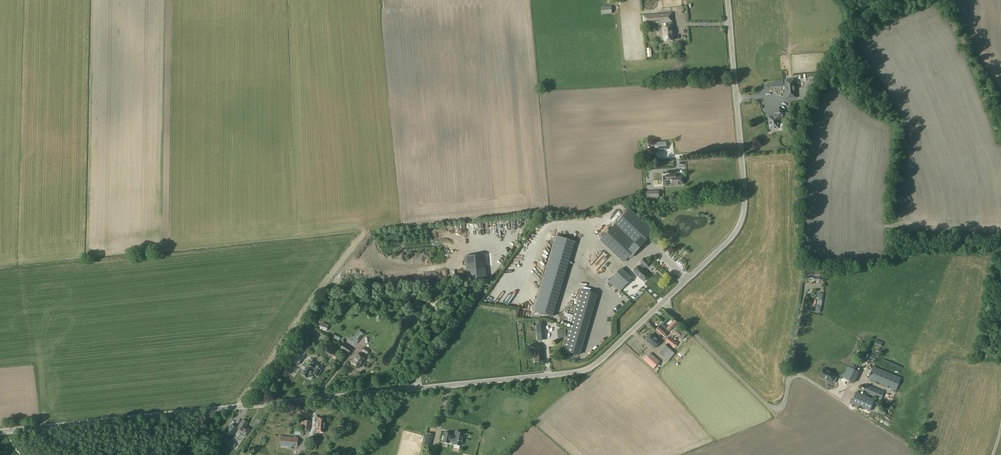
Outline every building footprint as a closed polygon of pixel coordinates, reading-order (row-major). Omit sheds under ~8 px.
[(645,25),(672,23),(671,14),(644,16),(645,25)] [(664,26),(665,40),(672,40),(671,25),(664,26)] [(787,97),(796,97),(795,79),(786,80),(787,97)] [(770,129),(779,128),(778,121),(786,113),(780,108),(775,113),(776,114),(773,117),(769,117),(770,129)] [(670,144),(670,141),(655,142),(655,145),(652,145),(652,146),(648,147),(648,151),(648,155),(652,155),(652,150),(673,149),(673,144),(670,144)] [(669,161),(658,159),(657,166),(668,168),(669,161)] [(677,173),(666,174),(667,183),(671,183),(672,188),(691,188),(690,178),(677,178),(677,173)] [(653,231),(629,209),(601,239),(625,261),(653,231)] [(573,242),(556,236),(534,311),(551,316),(573,242)] [(588,265),(594,270),(602,262),(599,260),(601,257),(599,255),(588,265)] [(486,277),(484,258),(474,259),(476,278),(486,277)] [(645,266),(649,262),(644,258),(641,262),(642,264),(640,266),(634,272),(644,281),(649,275),(642,268),(645,266)] [(511,276),(520,279),(522,272),(513,269),(511,276)] [(620,291),(632,279),(622,269),(609,281),(620,291)] [(820,280),(820,269),(810,269),(810,271),(808,271),(807,278),(815,279),(814,280),(820,280)] [(534,278),(534,276),(522,273),(521,276),(528,278),(527,280),(532,281),(532,283),(537,284),(538,279),(534,278)] [(360,275),(340,275),(340,286),(360,286),(360,275)] [(578,355),(596,294),(581,289),(563,350),(578,355)] [(644,292),(639,296),(645,303),(652,297),(648,292),(646,294),(644,292)] [(625,309),(630,302),(626,299),(621,306),(625,309)] [(666,317),(663,321),(666,324),(672,318),(663,310),(661,312),(666,317)] [(668,332),(669,330),(670,331),(677,323),(674,320),(667,328),(662,324),(660,325),(657,330),(664,336),(668,332)] [(326,331),(329,325),(322,323),(320,328),(326,331)] [(544,323),(537,324),(538,340),(545,340),(544,323)] [(682,339),(689,332),(680,323),(673,330),(682,339)] [(356,344),(363,334),(358,331),(353,337),(352,336),(349,339),(356,344)] [(661,341),(652,334),(647,340),(655,347),(661,341)] [(673,347),(677,343),(669,337),(666,341),(673,347)] [(348,354),(352,349),(344,343),(340,349),(348,354)] [(335,358),(337,355),(339,352),(328,344),(324,350),(335,358)] [(667,360),(674,352),(666,345),(659,352),(667,360)] [(298,365),(306,352),(299,348),(291,360),(298,365)] [(535,361),(544,360),(543,348),(533,348),(535,361)] [(654,368),(660,361),(651,353),(645,360),(654,368)] [(359,368),(365,359),(357,354),(351,363),(359,368)] [(309,365),(308,364),(301,374),(307,378),(310,375),(311,376),(313,373),(317,377),(322,371),(318,368),(319,366),(311,361),(309,365)] [(896,390),(901,378),(874,366),(869,378),(896,390)] [(824,369),(820,377),(831,382),(831,381),(835,383),(837,378),(834,376),(835,374),(824,369)] [(853,382),(858,373),(848,369),(844,378),(853,382)] [(578,382),(583,388),(588,384),(583,378),(578,382)] [(882,399),(885,392),(866,384),(863,391),(882,399)] [(870,411),(875,400),(857,392),(852,403),(870,411)] [(325,432),(326,419),(317,418),(316,431),(325,432)] [(247,433),(250,429),(246,426),(247,423),(243,420),(238,427),(247,433)] [(228,440),(236,429),(231,424),(222,436),(228,440)] [(461,446),(464,434),(456,432),(455,436),(451,435),(452,434),(445,432),(443,441),(449,443),(450,441),(453,442),(453,444),(461,446)] [(432,434),(426,433),(424,445),(429,446),(432,434)]
